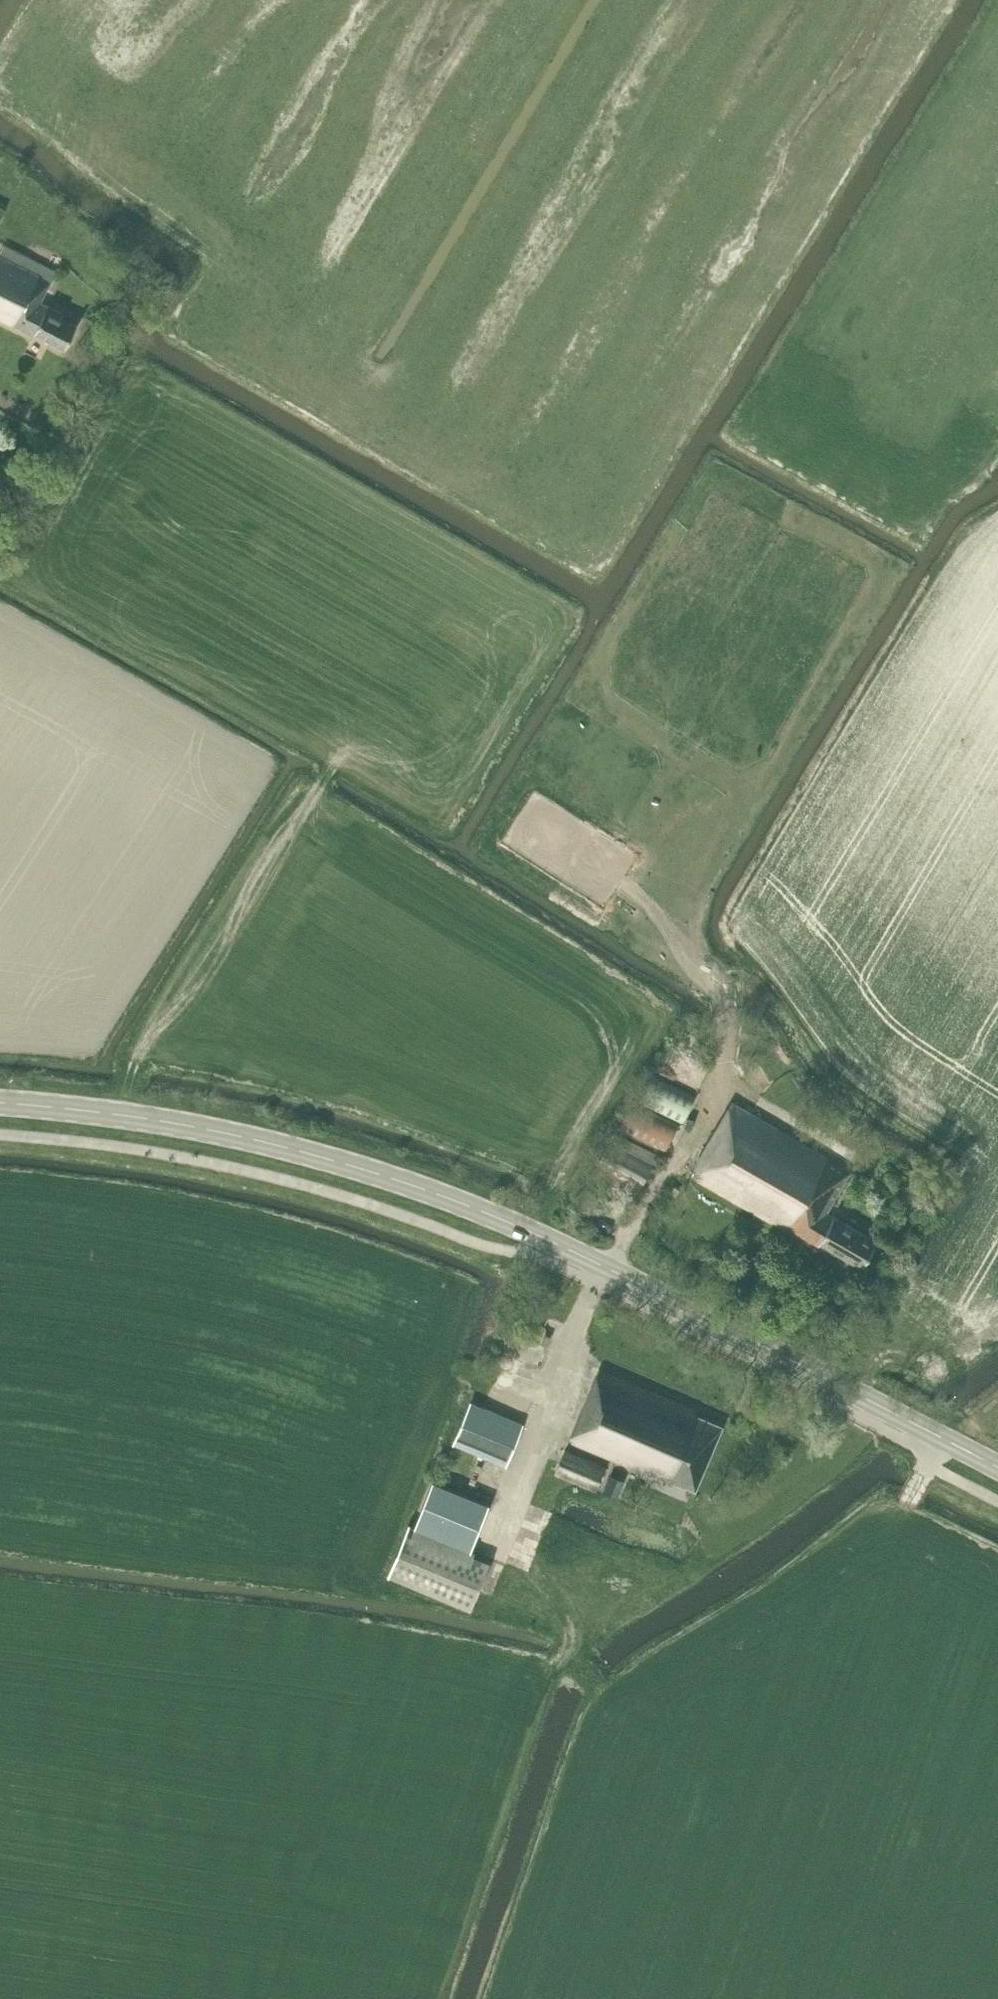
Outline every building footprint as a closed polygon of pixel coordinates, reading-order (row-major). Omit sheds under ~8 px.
[(60,260),(62,256),(36,244),(29,257),(3,244),(0,250),(0,316),(34,333),(35,330),(65,346),(75,325),(60,317),(62,312),(39,300),(55,270),(60,260)] [(692,1096),(651,1075),(638,1099),(680,1122),(692,1096)] [(678,1123),(631,1100),(618,1127),(664,1150),(678,1123)] [(802,1234),(818,1243),(819,1240),(861,1265),(876,1240),(827,1212),(850,1170),(732,1101),(691,1173),(800,1237),(802,1234)] [(657,1155),(612,1132),(592,1171),(636,1195),(657,1155)] [(569,1438),(656,1475),(657,1473),(694,1488),(721,1425),(696,1414),(698,1410),(599,1367),(569,1438)] [(471,1401),(454,1442),(504,1462),(521,1423),(471,1401)] [(595,1489),(605,1465),(564,1447),(554,1471),(595,1489)] [(608,1474),(602,1490),(617,1496),(624,1480),(608,1474)] [(432,1481),(415,1525),(471,1547),(488,1503),(432,1481)] [(471,1606),(489,1561),(471,1553),(473,1550),(409,1524),(407,1527),(389,1573),(471,1606)]
